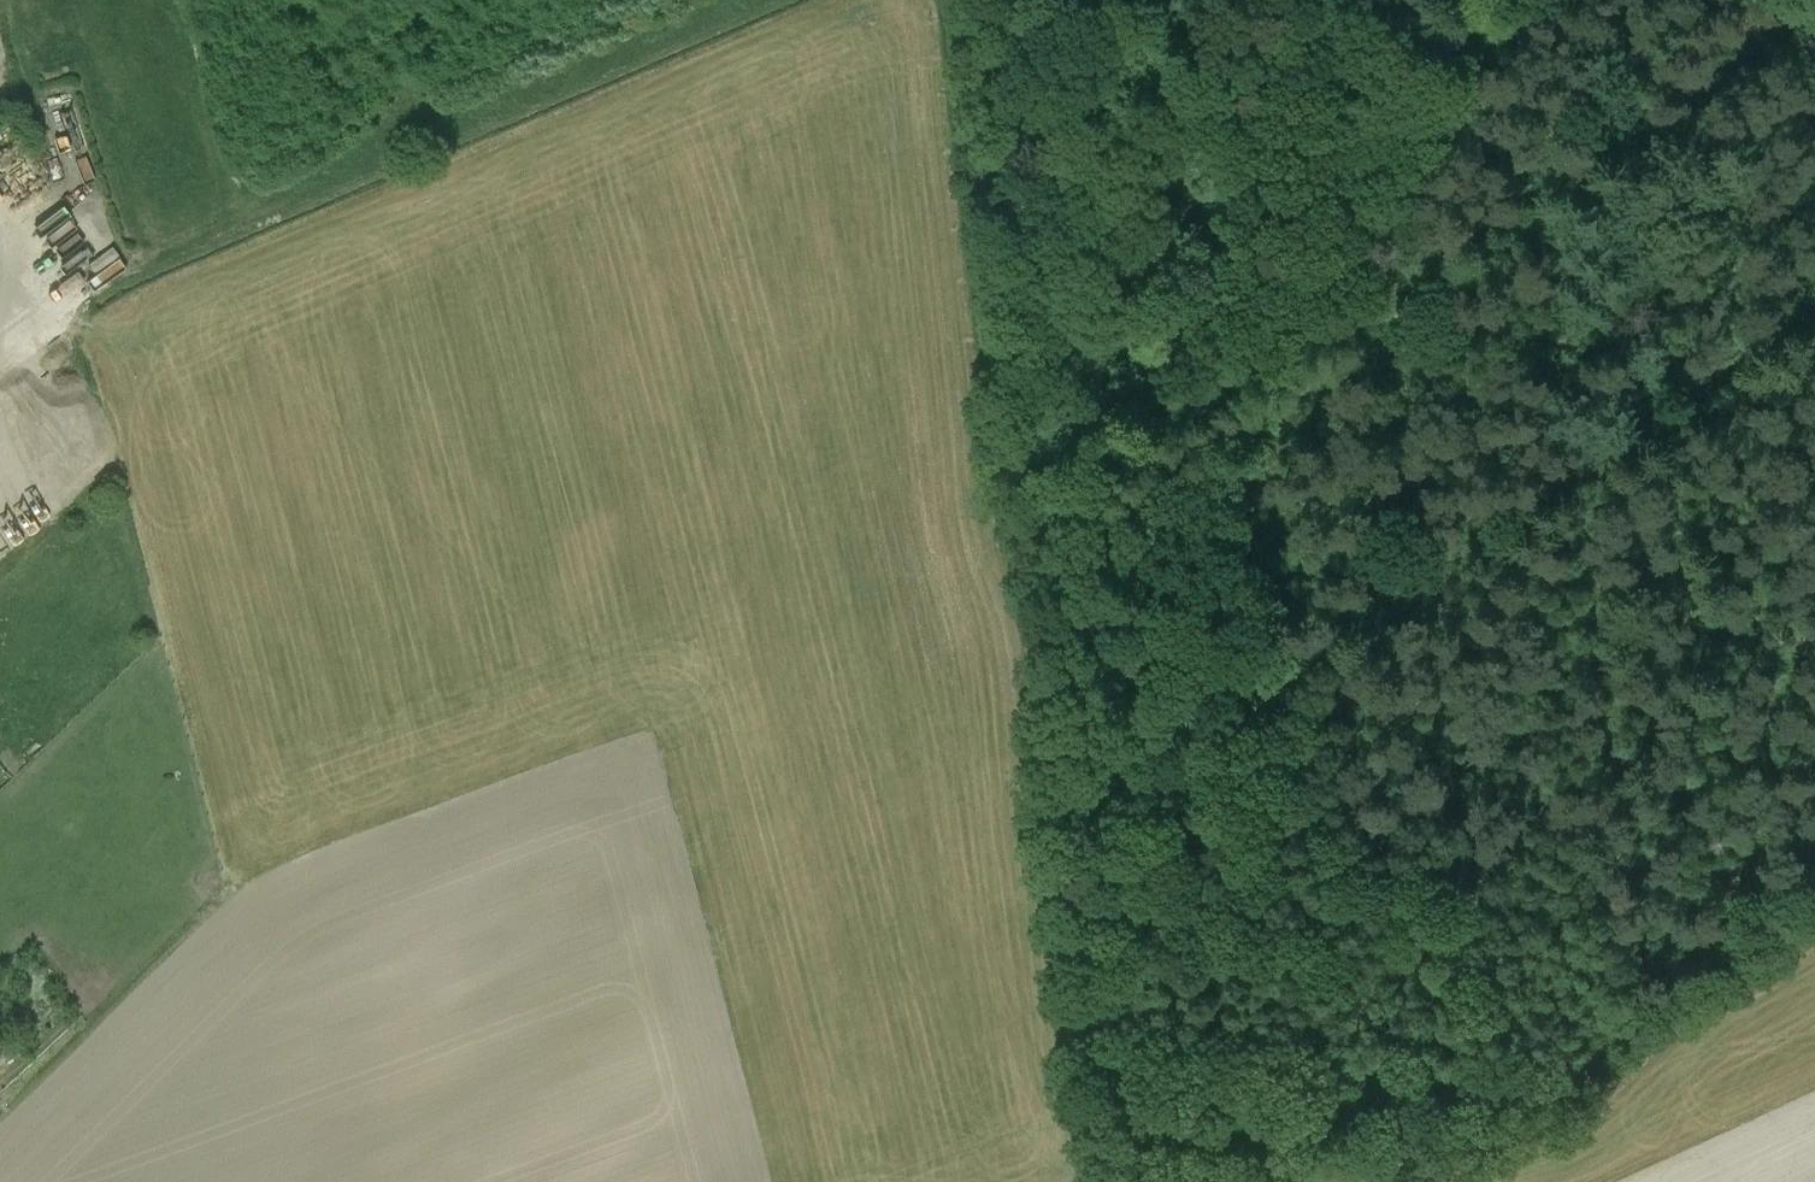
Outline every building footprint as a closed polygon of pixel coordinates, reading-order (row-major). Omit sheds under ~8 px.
[(78,193),(48,211),(55,221),(84,203),(78,193)] [(102,291),(130,271),(108,240),(80,260),(102,291)]
